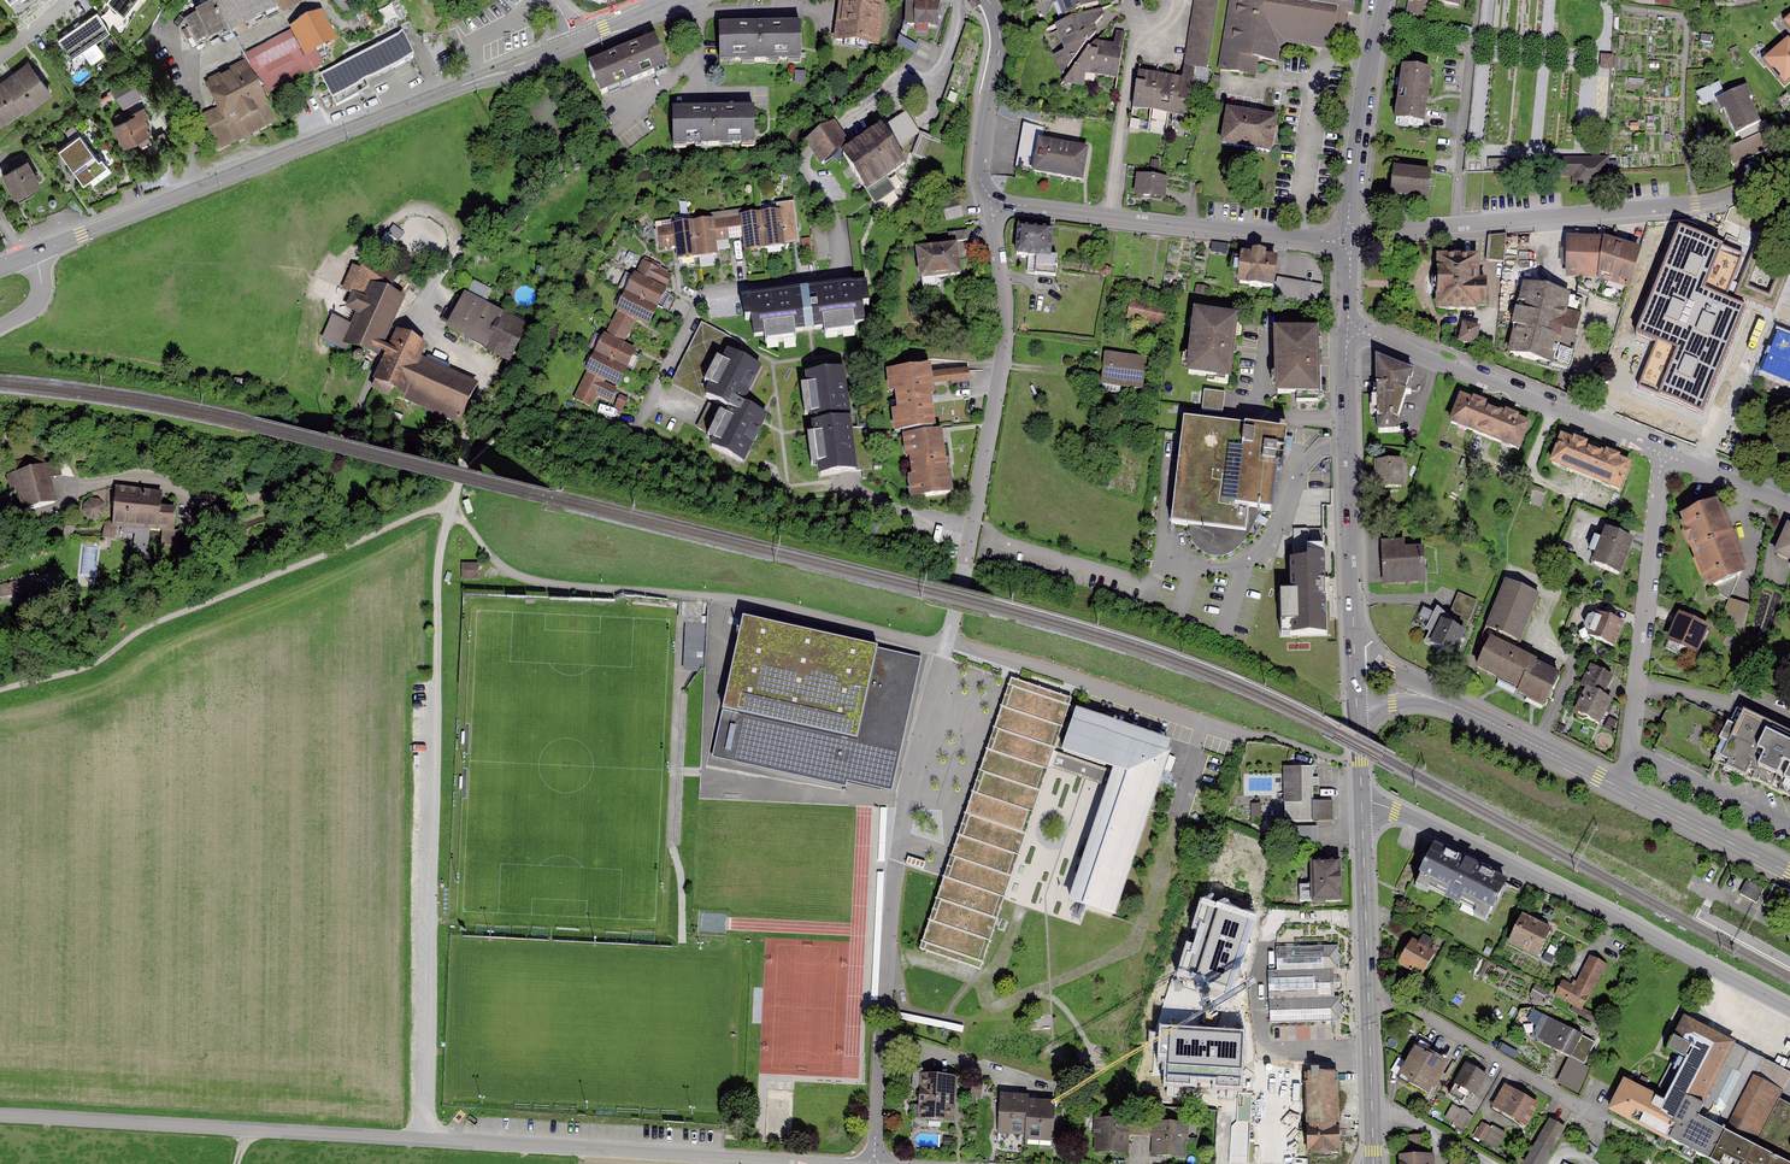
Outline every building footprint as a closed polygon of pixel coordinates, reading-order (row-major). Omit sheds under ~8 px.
[(105,4),(146,31),(162,11),(146,0),(108,0),(105,4)] [(209,7),(183,18),(194,44),(220,33),(274,10),(276,15),(304,2),(303,0),(206,0),(209,7)] [(341,14),(359,0),(329,0),(341,14)] [(835,45),(878,49),(883,0),(839,0),(835,45)] [(973,10),(980,5),(977,0),(972,0),(970,1),(970,4),(973,10)] [(1065,17),(1098,5),(1096,0),(1058,0),(1065,17)] [(1184,66),(1207,69),(1218,0),(1194,0),(1184,66)] [(1355,0),(1229,0),(1228,9),(1231,10),(1219,73),(1255,80),(1259,61),(1280,65),(1284,44),(1329,53),(1333,30),(1349,33),(1355,0)] [(1407,14),(1426,17),(1427,4),(1463,9),(1464,0),(1409,0),(1407,14)] [(129,52),(146,31),(105,4),(100,10),(59,44),(73,61),(105,36),(129,52)] [(938,6),(906,5),(905,33),(937,33),(938,6)] [(1100,10),(1057,26),(1066,50),(1056,54),(1062,75),(1095,35),(1092,28),(1103,17),(1100,10)] [(319,18),(238,56),(243,66),(259,101),(341,63),(319,18)] [(801,30),(720,31),(719,61),(802,59),(801,30)] [(1094,46),(1065,82),(1084,85),(1085,81),(1116,86),(1124,36),(1116,34),(1114,48),(1094,46)] [(1789,77),(1789,40),(1786,35),(1770,48),(1773,52),(1764,60),(1783,83),(1789,77)] [(655,40),(589,67),(600,95),(666,69),(655,40)] [(401,41),(321,79),(335,107),(369,90),(366,85),(412,63),(401,41)] [(1610,72),(1611,58),(1601,57),(1600,71),(1610,72)] [(0,86),(0,126),(1,127),(50,90),(29,64),(0,86)] [(243,66),(202,85),(213,110),(195,119),(213,157),(272,130),(259,101),(243,66)] [(1181,82),(1138,75),(1133,107),(1187,115),(1195,70),(1184,68),(1181,82)] [(1431,74),(1398,70),(1391,124),(1424,128),(1431,74)] [(129,79),(112,87),(122,106),(138,98),(129,79)] [(1721,83),(1697,92),(1703,106),(1727,97),(1721,83)] [(1744,90),(1715,103),(1730,138),(1737,135),(1742,145),(1725,152),(1733,168),(1763,155),(1750,125),(1758,122),(1744,90)] [(140,113),(116,125),(126,145),(150,133),(140,113)] [(1275,121),(1223,113),(1218,146),(1270,154),(1275,121)] [(749,114),(670,118),(672,153),(751,148),(749,114)] [(837,132),(833,126),(807,142),(822,164),(847,147),(837,132)] [(878,131),(836,163),(862,195),(865,193),(875,206),(895,191),(885,178),(903,164),(878,131)] [(80,133),(58,149),(82,183),(105,167),(80,133)] [(1086,146),(1037,138),(1031,175),(1080,182),(1086,146)] [(24,159),(2,171),(16,195),(38,183),(24,159)] [(1511,171),(1511,162),(1492,161),(1491,171),(1511,171)] [(1540,171),(1539,176),(1574,175),(1574,186),(1607,185),(1607,163),(1563,163),(1564,161),(1540,161),(1540,171)] [(1433,174),(1391,170),(1388,201),(1430,205),(1433,174)] [(1164,181),(1134,179),(1132,200),(1163,203),(1164,181)] [(797,204),(785,205),(788,245),(800,244),(797,204)] [(711,222),(653,230),(658,258),(674,256),(675,266),(718,259),(716,244),(744,240),(746,256),(785,250),(780,212),(741,217),(741,212),(711,216),(711,222)] [(1053,230),(1019,228),(1017,254),(1029,255),(1029,257),(1036,257),(1035,274),(1056,276),(1056,268),(1057,268),(1058,264),(1057,264),(1057,257),(1051,256),(1053,230)] [(1744,256),(1678,229),(1636,336),(1656,345),(1637,389),(1703,417),(1746,309),(1726,300),(1744,256)] [(1506,262),(1506,235),(1491,235),(1491,253),(1496,253),(1496,262),(1506,262)] [(1600,241),(1565,242),(1565,282),(1598,282),(1627,292),(1639,255),(1600,241)] [(958,277),(954,247),(912,254),(917,284),(958,277)] [(362,272),(394,290),(407,267),(375,249),(362,272)] [(1275,291),(1278,262),(1240,258),(1237,287),(1275,291)] [(1475,259),(1433,259),(1433,310),(1487,310),(1487,283),(1475,283),(1475,259)] [(585,376),(575,397),(609,413),(619,392),(616,390),(635,352),(625,347),(636,324),(646,329),(672,276),(641,261),(634,276),(632,274),(612,314),(615,316),(604,338),(601,336),(582,375),(585,376)] [(402,302),(370,286),(343,342),(375,358),(402,302)] [(1582,302),(1519,288),(1503,361),(1567,374),(1582,302)] [(524,327),(460,289),(439,324),(503,362),(524,327)] [(865,289),(740,302),(744,337),(869,324),(865,289)] [(1167,311),(1132,303),(1129,317),(1164,325),(1167,311)] [(1235,319),(1197,314),(1189,373),(1207,375),(1206,380),(1227,383),(1235,319)] [(1480,330),(1459,325),(1455,344),(1475,349),(1480,330)] [(1318,333),(1269,334),(1270,399),(1319,398),(1318,333)] [(425,349),(400,336),(373,386),(399,400),(401,394),(420,359),(425,349)] [(759,368),(724,350),(698,402),(733,419),(716,451),(739,463),(764,413),(742,402),(759,368)] [(1146,359),(1107,354),(1102,391),(1119,394),(1120,386),(1143,389),(1146,359)] [(453,421),(471,385),(420,359),(401,394),(453,421)] [(1385,363),(1377,368),(1378,432),(1399,432),(1398,418),(1405,395),(1410,395),(1412,374),(1385,363)] [(929,371),(884,377),(891,439),(900,438),(938,433),(931,387),(967,383),(966,373),(930,377),(929,371)] [(841,372),(800,377),(811,478),(852,474),(841,372)] [(1227,395),(1205,392),(1202,412),(1224,415),(1227,395)] [(1530,422),(1462,396),(1451,423),(1518,450),(1530,422)] [(1171,531),(1189,533),(1192,548),(1201,556),(1213,561),(1223,560),(1236,555),(1246,544),(1259,519),(1272,520),(1277,476),(1283,476),(1285,459),(1287,437),(1245,431),(1184,424),(1171,531)] [(938,433),(900,438),(908,501),(946,496),(938,433)] [(1629,462),(1562,436),(1551,463),(1618,490),(1629,462)] [(1400,463),(1376,464),(1377,488),(1401,488),(1400,463)] [(55,466),(10,478),(19,514),(53,505),(47,483),(58,480),(55,466)] [(153,493),(116,491),(113,532),(166,535),(168,511),(152,510),(153,493)] [(99,501),(91,501),(84,507),(83,515),(90,521),(98,521),(103,517),(105,507),(99,501)] [(1714,505),(1677,521),(1708,592),(1745,576),(1714,505)] [(1788,528),(1776,554),(1789,561),(1789,529),(1788,528)] [(1298,643),(1326,642),(1323,565),(1323,553),(1322,530),(1293,531),(1294,566),(1289,566),(1291,598),(1280,599),(1281,644),(1298,643)] [(1635,541),(1604,531),(1592,567),(1622,577),(1635,541)] [(1403,542),(1379,543),(1381,587),(1425,585),(1424,550),(1404,551),(1403,542)] [(479,564),(461,564),(461,580),(480,580),(479,564)] [(0,583),(0,589),(1,599),(41,593),(38,577),(0,583)] [(1538,595),(1506,581),(1482,638),(1490,641),(1477,667),(1521,689),(1519,692),(1545,706),(1559,679),(1533,666),(1534,663),(1513,653),(1538,595)] [(1476,601),(1459,594),(1452,612),(1469,619),(1476,601)] [(1753,611),(1730,601),(1721,623),(1744,633),(1753,611)] [(1452,655),(1463,633),(1452,627),(1453,625),(1438,611),(1428,629),(1432,631),(1427,642),(1452,655)] [(1625,629),(1593,614),(1582,638),(1614,653),(1625,629)] [(1707,627),(1681,615),(1669,640),(1696,652),(1707,627)] [(922,659),(746,620),(715,757),(845,786),(847,781),(892,791),(922,659)] [(685,670),(707,670),(707,623),(685,623),(685,670)] [(1610,676),(1589,666),(1576,692),(1583,695),(1572,717),(1599,730),(1612,703),(1600,697),(1610,676)] [(971,964),(1060,698),(1015,683),(926,949),(971,964)] [(1713,762),(1732,723),(1679,698),(1673,709),(1665,712),(1658,728),(1661,735),(1656,746),(1709,771),(1713,762)] [(1167,747),(1071,714),(1056,757),(1107,775),(1061,907),(1106,923),(1167,747)] [(1764,722),(1757,735),(1732,723),(1713,762),(1789,798),(1789,735),(1764,722)] [(1313,767),(1284,767),(1285,822),(1332,821),(1332,801),(1313,801),(1313,767)] [(1317,829),(1293,829),(1294,849),(1317,848),(1317,829)] [(1504,884),(1432,851),(1418,880),(1491,914),(1504,884)] [(1340,861),(1312,862),(1312,886),(1300,886),(1300,901),(1314,900),(1314,905),(1324,905),(1324,901),(1341,901),(1340,861)] [(1756,903),(1763,888),(1748,881),(1741,896),(1756,903)] [(1773,884),(1763,906),(1779,914),(1789,892),(1773,884)] [(1250,917),(1203,902),(1181,969),(1227,984),(1250,917)] [(1549,932),(1519,922),(1510,949),(1539,959),(1549,932)] [(1435,954),(1414,941),(1397,969),(1417,982),(1435,954)] [(1338,949),(1276,950),(1276,973),(1266,973),(1267,997),(1268,997),(1268,1025),(1339,1024),(1339,1017),(1343,1012),(1339,1008),(1339,1000),(1334,1000),(1333,972),(1338,972),(1338,965),(1342,961),(1338,957),(1338,949)] [(1606,970),(1590,962),(1577,989),(1559,980),(1551,998),(1584,1014),(1606,970)] [(1596,1043),(1543,1018),(1532,1041),(1576,1062),(1565,1086),(1582,1094),(1593,1070),(1585,1066),(1596,1043)] [(1682,1022),(1670,1044),(1690,1054),(1661,1109),(1622,1090),(1609,1117),(1702,1163),(1789,1163),(1789,1123),(1770,1113),(1789,1077),(1682,1022)] [(1243,1032),(1161,1027),(1160,1053),(1168,1053),(1166,1080),(1240,1085),(1243,1032)] [(1444,1068),(1412,1051),(1397,1080),(1429,1096),(1444,1068)] [(1489,1079),(1466,1067),(1454,1089),(1476,1101),(1489,1079)] [(952,1079),(916,1076),(913,1122),(950,1124),(952,1079)] [(1334,1078),(1301,1078),(1301,1157),(1333,1158),(1334,1078)] [(974,1083),(974,1098),(983,1098),(983,1084),(974,1083)] [(1538,1105),(1506,1089),(1495,1111),(1527,1127),(1538,1105)] [(1050,1101),(999,1101),(998,1147),(1050,1147),(1050,1101)] [(1472,1117),(1454,1109),(1447,1122),(1466,1131),(1472,1117)] [(1546,1123),(1526,1163),(1544,1163),(1560,1129),(1546,1123)] [(1130,1125),(1096,1124),(1095,1157),(1128,1158),(1130,1125)] [(1504,1135),(1485,1125),(1476,1143),(1495,1153),(1504,1135)] [(1187,1127),(1154,1126),(1153,1159),(1186,1160),(1187,1127)] [(1412,1149),(1422,1147),(1420,1135),(1409,1137),(1412,1149)]
